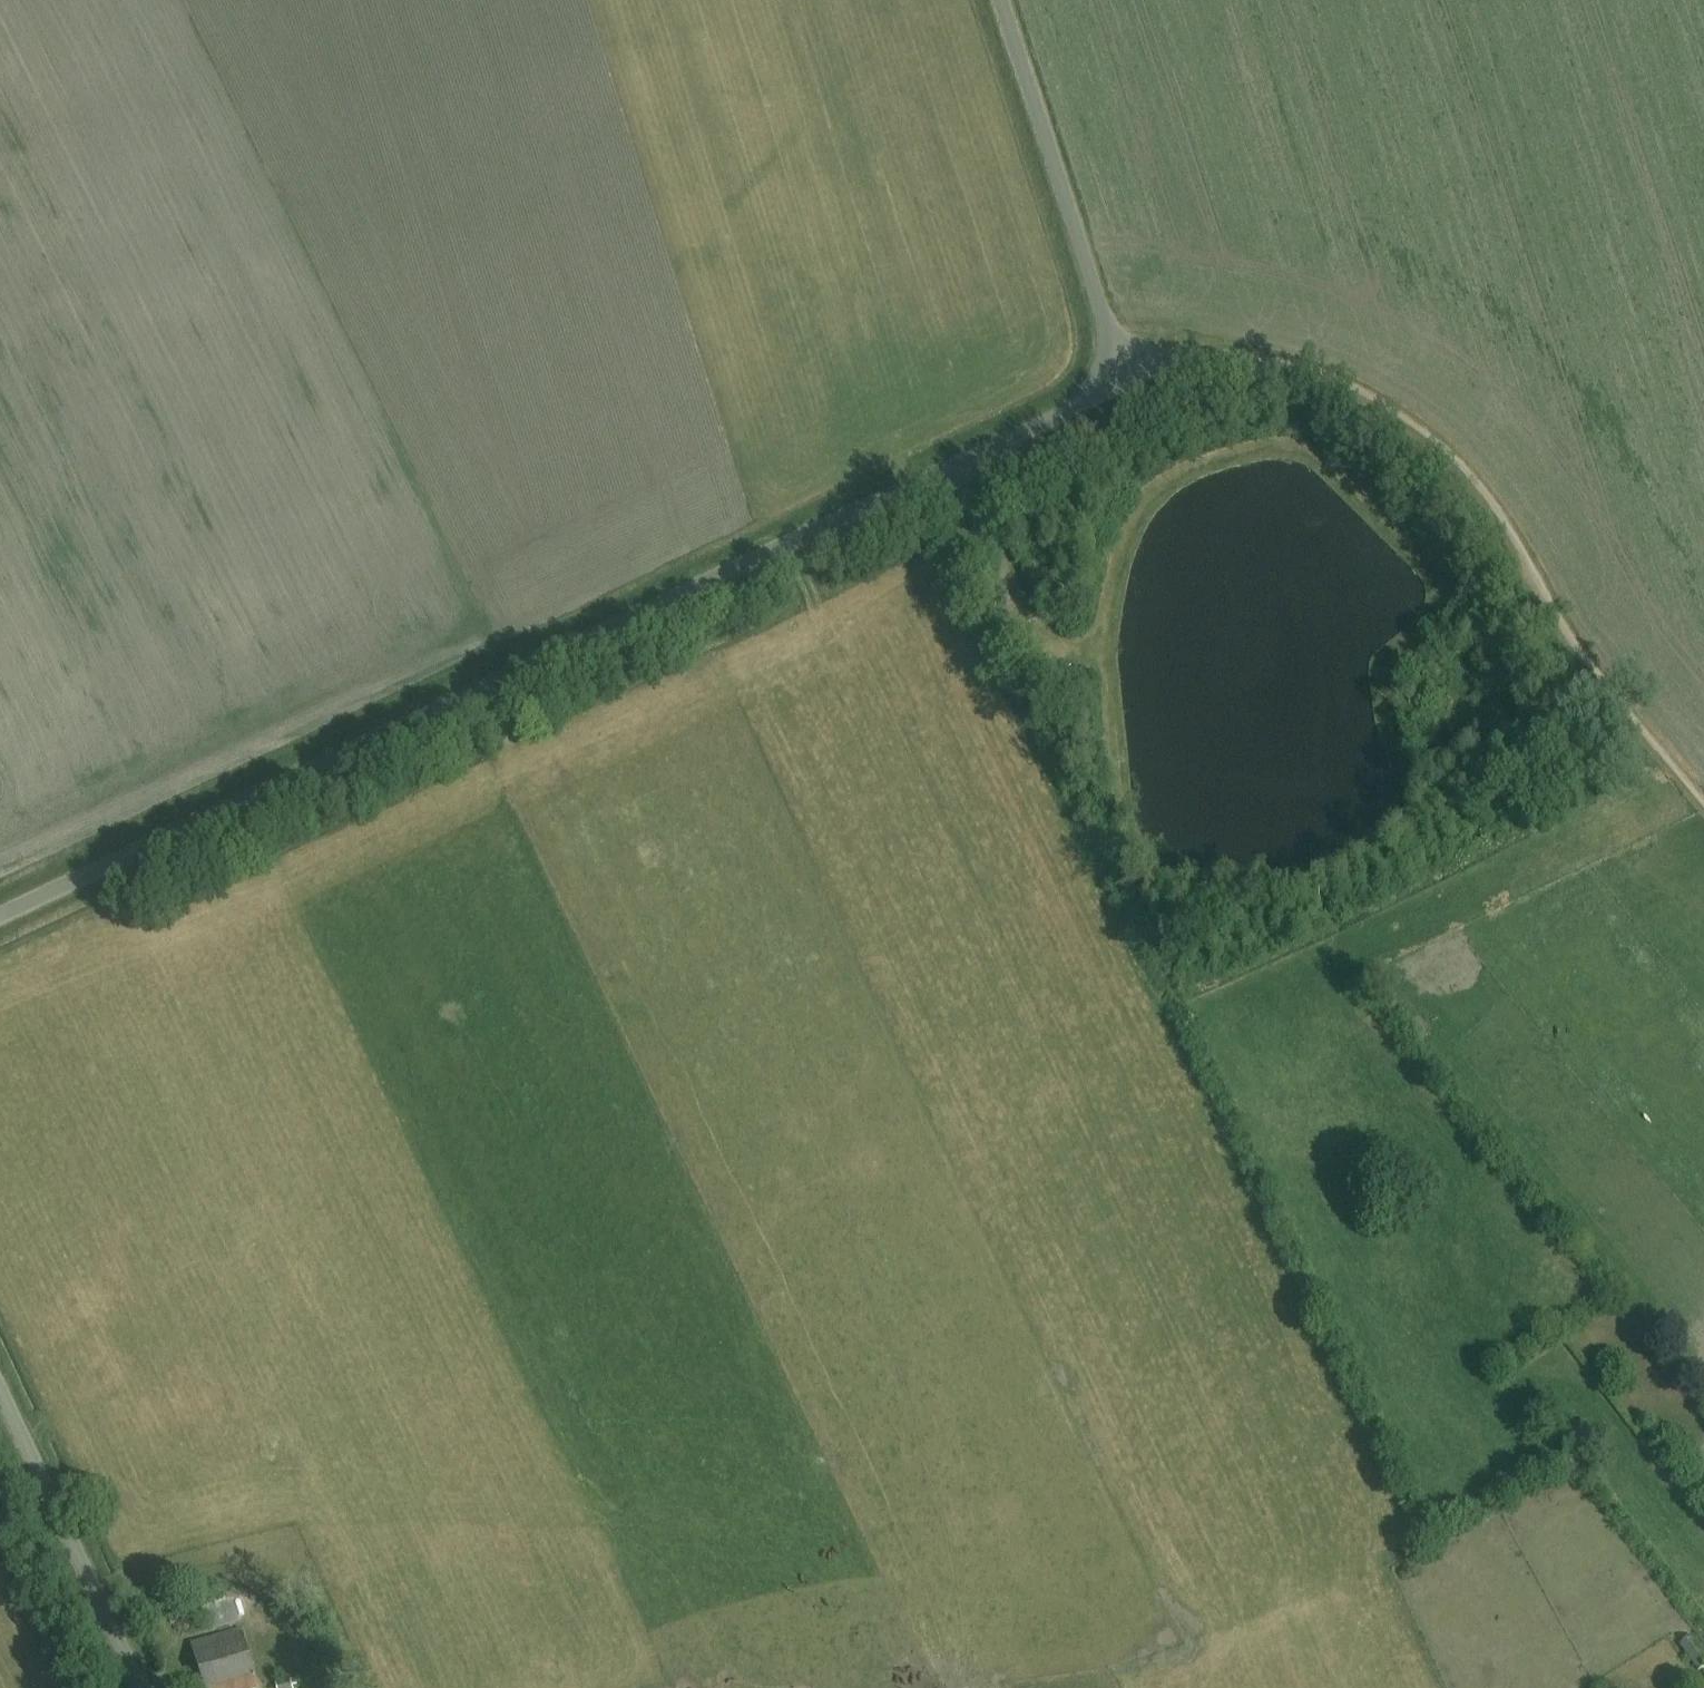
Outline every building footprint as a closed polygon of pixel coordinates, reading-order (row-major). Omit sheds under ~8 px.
[(242,1631),(192,1645),(204,1687),(259,1687),(242,1631)] [(1691,1666),(1703,1662),(1703,1644),(1703,1641),(1685,1646),(1691,1666)]
